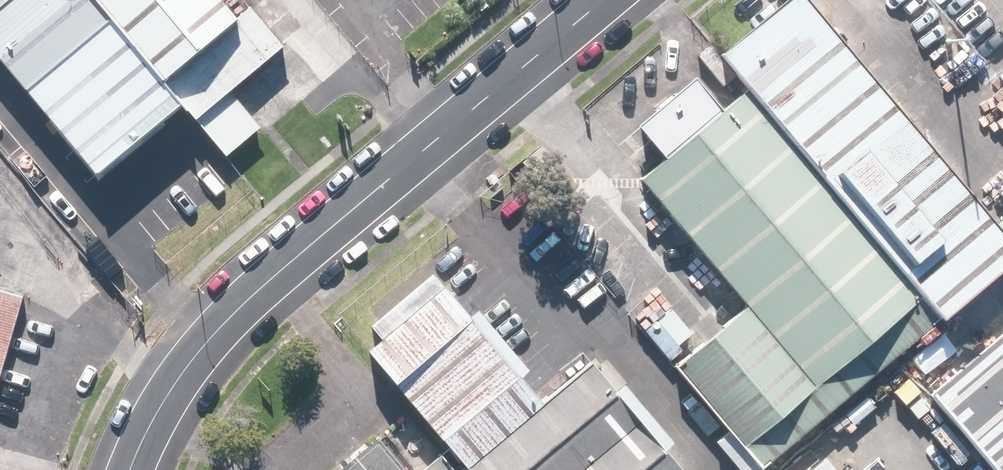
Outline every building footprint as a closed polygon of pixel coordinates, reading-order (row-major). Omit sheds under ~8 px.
[(99,175),(187,102),(101,0),(0,0),(0,56),(99,175)] [(187,102),(230,154),(260,129),(230,93),(275,56),(228,0),(101,0),(187,102)] [(807,0),(786,0),(720,54),(750,89),(924,298),(942,320),(1002,270),(1002,235),(807,0)] [(817,387),(924,298),(750,89),(723,111),(697,80),(640,127),(666,158),(642,178),(750,307),(817,387)] [(447,284),(368,349),(466,466),(544,401),(447,284)] [(24,296),(0,290),(0,381),(24,296)] [(817,387),(745,446),(763,468),(942,320),(924,298),(817,387)] [(745,446),(817,387),(750,307),(678,367),(745,446)] [(929,395),(992,469),(1002,469),(1002,334),(929,395)] [(592,363),(466,467),(469,469),(681,469),(592,363)] [(380,439),(343,469),(406,469),(380,439)] [(444,455),(427,469),(456,469),(444,455)]
